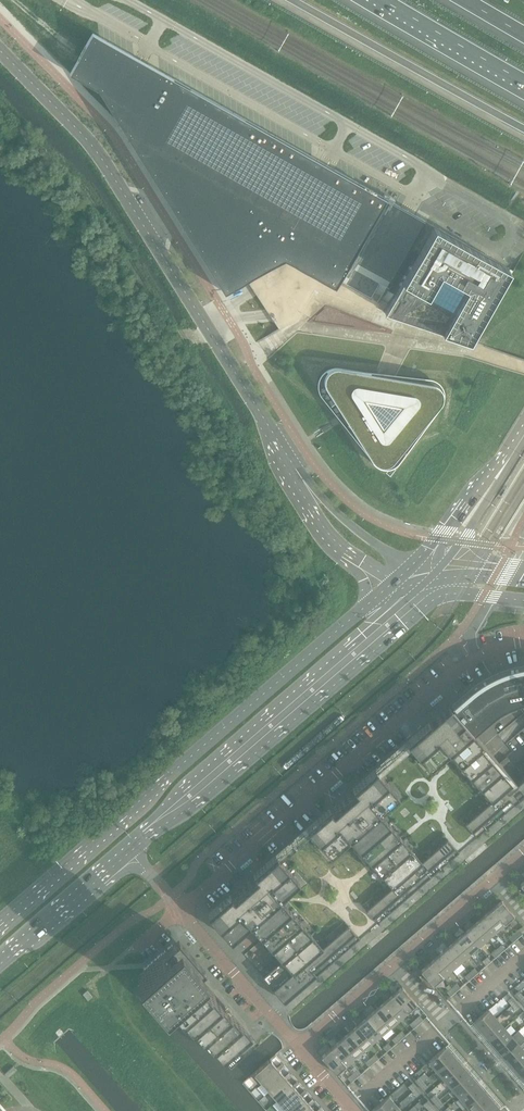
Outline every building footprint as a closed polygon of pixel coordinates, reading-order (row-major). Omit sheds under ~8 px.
[(75,64),(69,73),(98,89),(116,119),(224,292),(245,279),(246,278),(280,257),(319,279),(376,309),(425,220),(420,218),(416,215),(414,214),(400,207),(334,169),(321,162),(311,156),(160,71),(146,63),(135,57),(133,56),(99,37),(92,33),(75,64)] [(278,327),(278,328),(279,329),(274,332),(275,333),(283,345),(283,346),(287,342),(327,405),(336,419),(331,422),(321,429),(323,432),(333,426),(339,423),(366,465),(391,478),(422,440),(457,377),(454,375),(465,356),(472,343),(513,270),(509,268),(497,290),(486,309),(468,340),(384,311),(433,225),(425,220),(376,309),(319,279),(312,290),(308,296),(301,308),(298,313),(298,314),(298,315),(288,322),(285,324),(285,323),(282,325),(279,327),(278,327)] [(433,225),(384,311),(468,340),(486,309),(497,290),(509,268),(433,225)] [(246,278),(245,279),(278,328),(278,327),(279,327),(282,325),(285,323),(285,324),(288,322),(298,315),(298,314),(298,313),(301,308),(308,296),(312,290),(319,279),(280,257),(246,278)] [(322,381),(322,385),(323,389),(324,393),(372,459),(374,461),(376,463),(378,464),(381,465),(384,465),(386,464),(389,464),(391,462),(393,460),(439,404),(441,402),(441,399),(442,397),(442,394),(441,392),(438,387),(434,385),(432,384),(339,368),(335,368),(331,369),(328,371),(325,374),(323,377),(322,381)] [(451,707),(472,732),(473,732),(476,729),(484,722),(488,719),(492,715),(499,710),(506,706),(513,703),(518,701),(523,708),(523,667),(521,667),(512,669),(503,672),(496,675),(490,678),(483,681),(476,686),(467,693),(463,697),(455,704),(451,707)] [(207,913),(210,916),(230,940),(238,933),(237,933),(250,922),(274,950),(281,959),(262,976),(284,1001),(305,982),(306,983),(419,884),(440,866),(496,817),(523,794),(523,776),(516,783),(506,771),(499,762),(473,733),(472,732),(451,707),(447,711),(431,725),(428,721),(352,787),(353,788),(330,809),(329,807),(287,844),(253,873),(254,874),(231,895),(230,893),(207,913)] [(506,756),(499,762),(506,771),(513,764),(506,756)] [(513,764),(506,771),(516,783),(523,776),(516,767),(513,764)] [(514,915),(501,901),(492,909),(505,923),(514,915)] [(505,923),(492,909),(483,916),(496,931),(505,923)] [(496,931),(483,916),(474,924),(487,939),(496,931)] [(487,939),(474,924),(465,932),(478,946),(487,939)] [(517,938),(522,934),(519,929),(514,934),(517,938)] [(478,946),(465,932),(457,939),(469,954),(478,946)] [(512,942),(517,938),(514,934),(509,938),(512,942)] [(198,974),(205,968),(191,952),(178,938),(172,943),(158,956),(137,974),(163,1005),(170,999),(181,1012),(193,1026),(205,1040),(216,1053),(223,1060),(252,1036),(245,1028),(234,1015),(221,1001),(210,987),(198,974)] [(469,954),(457,939),(448,947),(460,962),(469,954)] [(500,953),(505,949),(501,945),(496,949),(500,953)] [(460,962),(448,947),(439,955),(451,969),(460,962)] [(495,958),(500,953),(496,949),(491,953),(495,958)] [(451,969),(439,955),(430,962),(443,977),(451,969)] [(486,965),(491,961),(487,957),(482,961),(486,965)] [(443,977),(430,962),(420,970),(433,985),(443,977)] [(473,976),(478,972),(474,968),(469,972),(473,976)] [(468,981),(473,976),(469,972),(464,977),(468,981)] [(455,992),(460,987),(457,983),(452,987),(455,992)] [(417,1004),(402,986),(393,994),(407,1012),(417,1004)] [(450,996),(455,992),(452,987),(447,992),(450,996)] [(523,996),(518,991),(514,995),(518,1000),(523,996)] [(407,1012),(393,994),(384,1002),(399,1019),(407,1012)] [(516,1002),(512,997),(507,1000),(512,1005),(516,1002)] [(399,1019),(384,1002),(375,1010),(390,1027),(399,1019)] [(520,1007),(516,1002),(512,1005),(516,1010),(520,1007)] [(482,1031),(496,1019),(488,1009),(474,1022),(482,1031)] [(390,1027),(375,1010),(366,1018),(381,1035),(390,1027)] [(423,1020),(420,1016),(415,1020),(418,1024),(423,1020)] [(381,1035),(366,1018),(357,1025),(372,1042),(381,1035)] [(489,1040),(504,1028),(496,1019),(482,1031),(489,1040)] [(413,1028),(418,1024),(415,1020),(410,1024),(413,1028)] [(372,1042),(357,1025),(348,1033),(363,1050),(372,1042)] [(497,1049),(512,1036),(504,1028),(489,1040),(497,1049)] [(400,1039),(405,1035),(402,1031),(397,1035),(400,1039)] [(363,1050),(348,1033),(339,1041),(354,1058),(363,1050)] [(395,1044),(400,1039),(397,1035),(392,1039),(395,1044)] [(505,1058),(519,1045),(512,1036),(497,1049),(505,1058)] [(354,1058),(339,1041),(331,1048),(345,1065),(354,1058)] [(387,1051),(392,1047),(388,1043),(383,1047),(387,1051)] [(523,1057),(523,1051),(519,1045),(505,1058),(512,1067),(523,1057)] [(436,1071),(453,1056),(445,1046),(428,1061),(436,1071)] [(345,1065),(331,1048),(321,1056),(336,1073),(345,1065)] [(374,1062),(379,1058),(375,1054),(370,1058),(374,1062)] [(444,1079),(461,1065),(453,1056),(436,1071),(444,1079)] [(523,1072),(523,1057),(512,1067),(520,1076),(523,1072)] [(369,1067),(374,1062),(370,1058),(365,1062),(369,1067)] [(253,1073),(251,1075),(259,1084),(260,1085),(262,1083),(261,1083),(278,1068),(279,1069),(283,1066),(281,1064),(277,1067),(270,1059),(253,1073)] [(452,1088),(469,1074),(461,1065),(444,1079),(452,1088)] [(8,1078),(17,1070),(13,1066),(5,1074),(8,1078)] [(260,1085),(257,1088),(264,1096),(269,1091),(269,1092),(286,1077),(287,1078),(291,1075),(289,1072),(285,1076),(279,1069),(278,1068),(261,1083),(262,1083),(260,1085)] [(356,1078),(361,1073),(357,1069),(352,1074),(356,1078)] [(351,1082),(356,1078),(352,1074),(347,1078),(351,1082)] [(459,1097),(476,1082),(469,1074),(452,1088),(459,1097)] [(286,1077),(269,1092),(277,1101),(293,1086),(294,1087),(299,1084),(297,1081),(292,1085),(287,1078),(286,1077)] [(423,1082),(419,1077),(415,1080),(419,1085),(423,1082)] [(428,1087),(423,1082),(419,1085),(423,1090),(428,1087)] [(467,1106),(484,1091),(476,1082),(459,1097),(467,1106)] [(417,1088),(412,1083),(408,1086),(412,1091),(417,1088)] [(272,1105),(277,1110),(281,1110),(284,1109),(301,1095),(302,1096),(306,1092),(304,1090),(300,1094),(294,1087),(293,1086),(277,1101),(272,1105)] [(421,1093),(417,1088),(412,1091),(417,1096),(421,1093)] [(492,1100),(484,1091),(467,1106),(471,1110),(479,1110),(492,1100)] [(284,1109),(286,1110),(301,1110),(309,1104),(310,1105),(314,1101),(312,1099),(308,1103),(302,1096),(301,1095),(284,1109)] [(439,1100),(434,1095),(430,1098),(435,1103),(439,1100)] [(397,1105),(388,1096),(371,1110),(390,1110),(397,1105)] [(432,1105),(428,1100),(424,1104),(428,1109),(432,1105)] [(443,1105),(439,1100),(435,1103),(439,1108),(443,1105)] [(500,1109),(492,1100),(479,1110),(498,1110),(500,1109)]
